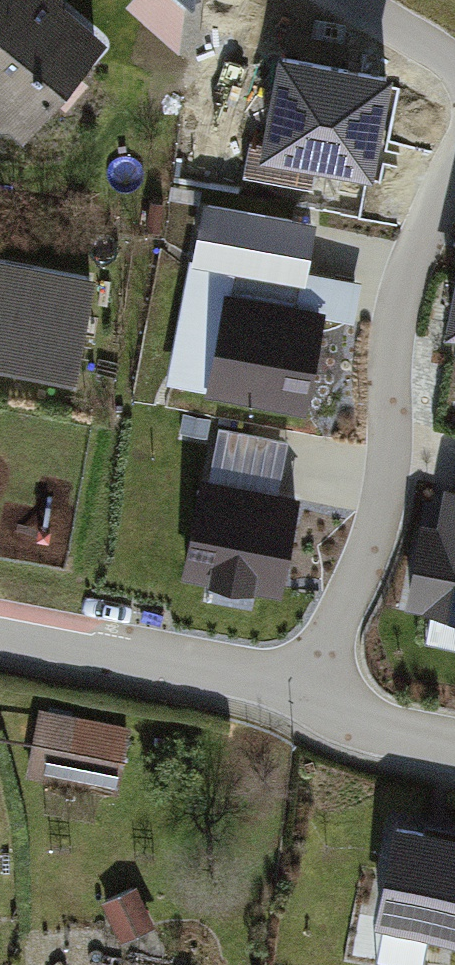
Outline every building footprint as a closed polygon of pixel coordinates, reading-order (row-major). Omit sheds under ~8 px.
[(0,3),(0,97),(27,122),(94,50),(40,0),(2,0),(0,3)] [(401,81),(282,54),(260,148),(379,175),(401,81)] [(318,217),(204,195),(192,258),(306,280),(318,217)] [(78,369),(96,268),(0,251),(0,355),(78,369)] [(446,320),(454,322),(454,273),(446,320)] [(326,304),(225,285),(206,385),(307,404),(326,304)] [(298,491),(199,474),(182,573),(281,590),(298,491)] [(421,515),(406,603),(454,612),(454,486),(444,484),(438,518),(421,515)] [(144,735),(46,715),(31,785),(130,805),(144,735)] [(393,819),(376,921),(454,934),(454,830),(393,819)] [(131,892),(105,906),(123,940),(150,926),(131,892)]
